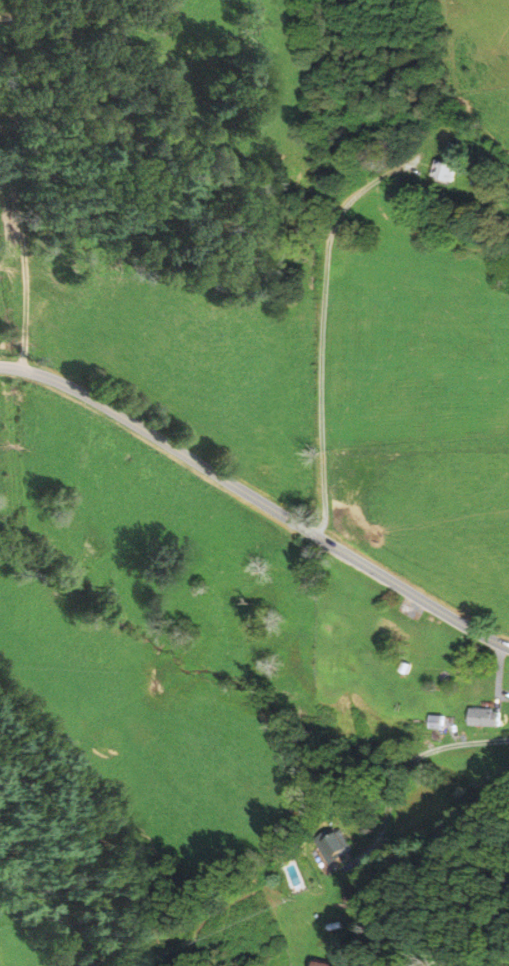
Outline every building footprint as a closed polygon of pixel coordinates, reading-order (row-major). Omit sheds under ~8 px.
[(452,178),(445,152),(440,153),(442,159),(426,163),(431,183),(452,178)] [(460,727),(493,727),(493,710),(460,710),(460,727)] [(434,729),(433,717),(421,718),(421,730),(434,729)] [(303,841),(319,866),(342,851),(335,839),(330,842),(321,829),(303,841)]
